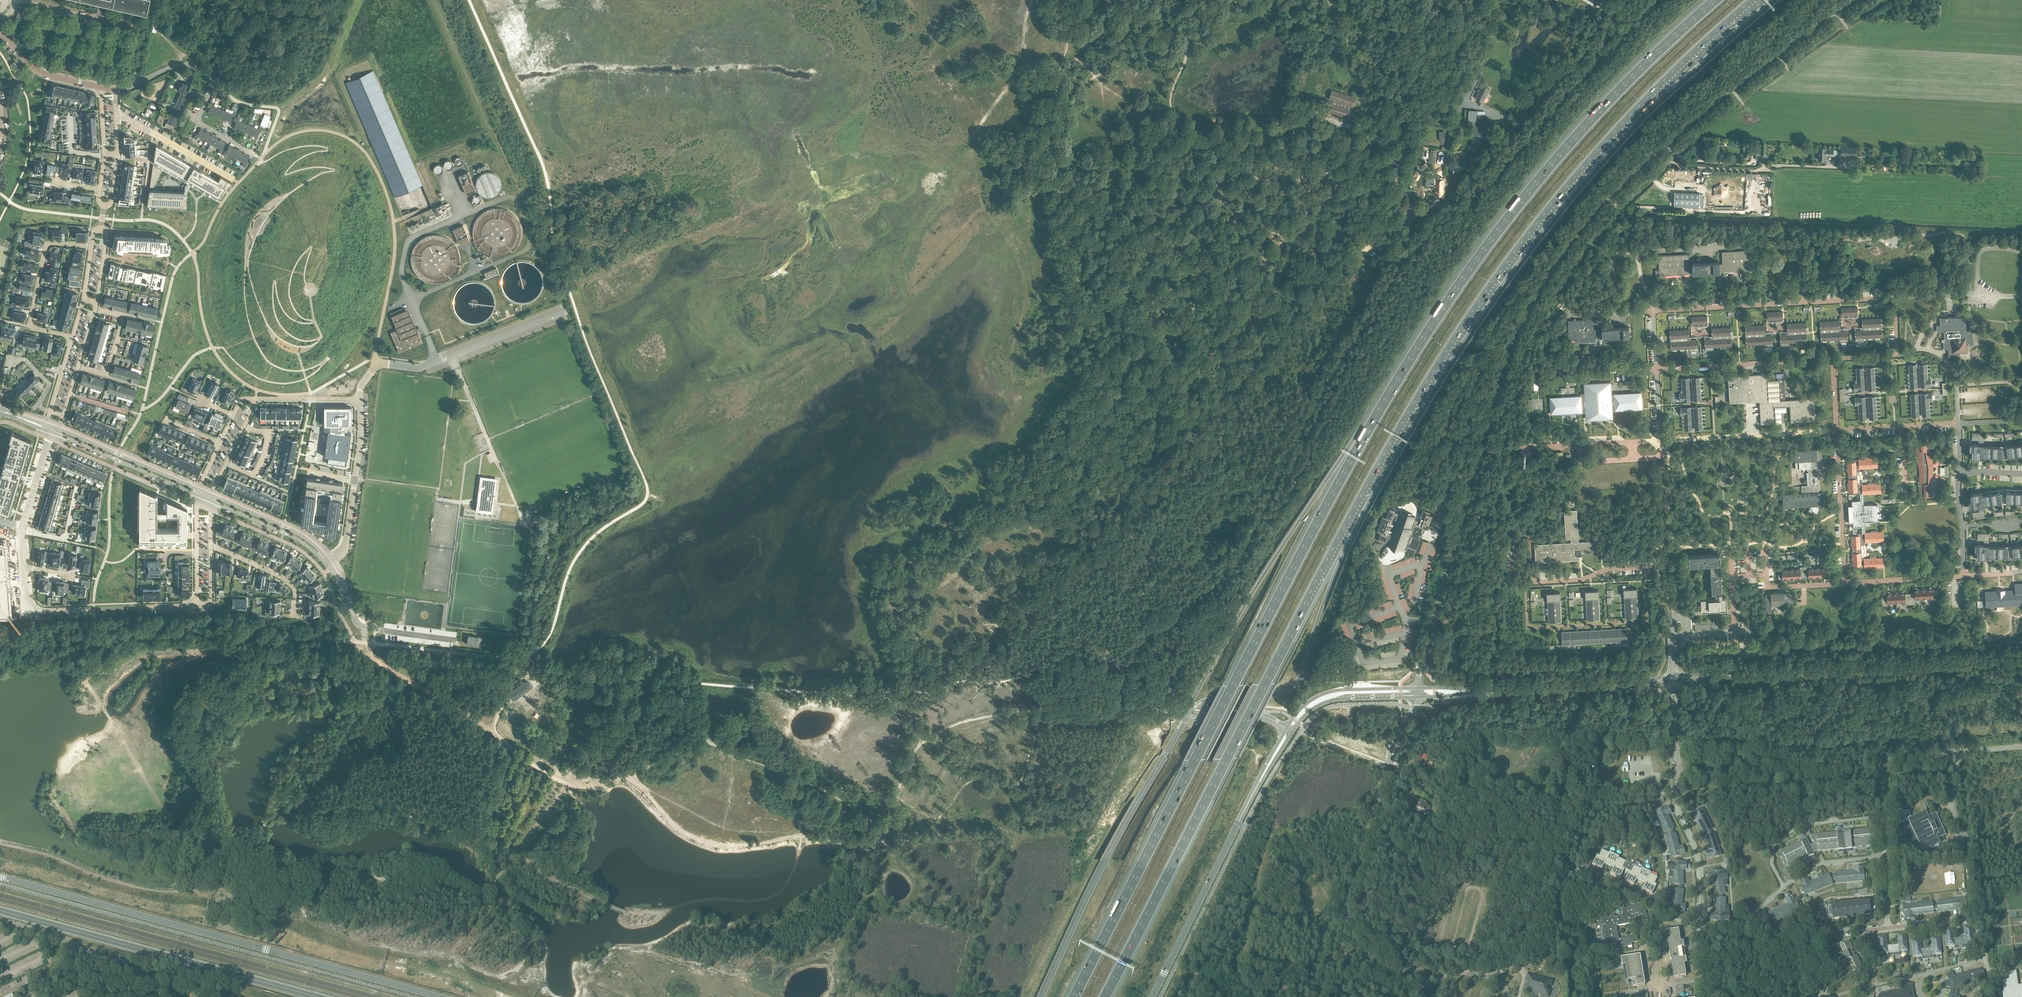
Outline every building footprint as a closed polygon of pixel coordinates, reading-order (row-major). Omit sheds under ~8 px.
[(116,7),(146,14),(150,0),(85,0),(99,3),(96,14),(106,16),(108,5),(116,7)] [(16,60),(12,64),(18,71),(22,67),(16,60)] [(183,70),(175,71),(176,77),(180,76),(189,79),(189,78),(191,79),(193,75),(188,73),(189,73),(183,70)] [(374,70),(346,83),(394,194),(422,182),(374,70)] [(179,90),(182,91),(186,93),(185,95),(187,96),(195,99),(195,100),(197,96),(186,91),(189,85),(184,83),(182,87),(181,86),(181,87),(180,90),(179,90)] [(51,84),(48,95),(54,96),(57,85),(51,84)] [(1476,98),(1480,100),(1478,104),(1482,106),(1484,102),(1491,88),(1483,84),(1476,98)] [(59,97),(59,98),(65,99),(67,88),(62,86),(59,97)] [(168,122),(168,123),(171,124),(176,126),(180,116),(181,116),(179,115),(181,109),(182,109),(183,107),(182,106),(187,96),(185,95),(186,93),(182,91),(180,95),(176,105),(176,106),(175,105),(175,106),(168,123),(168,122)] [(88,94),(86,103),(92,105),(92,102),(93,102),(94,98),(93,98),(94,95),(88,94)] [(211,106),(208,112),(213,114),(213,115),(214,115),(219,117),(223,110),(212,105),(214,103),(216,97),(217,97),(218,96),(214,94),(211,101),(209,105),(211,106)] [(223,110),(219,117),(225,119),(225,120),(226,120),(231,122),(234,116),(235,116),(237,112),(238,109),(239,107),(240,105),(234,103),(233,106),(231,110),(234,111),(233,114),(223,110)] [(1477,110),(1469,110),(1468,125),(1476,126),(1477,110)] [(265,114),(261,124),(266,126),(271,116),(265,114)] [(237,121),(234,127),(240,129),(239,130),(240,130),(246,132),(249,125),(239,120),(240,118),(237,117),(235,120),(237,121)] [(249,125),(246,132),(251,134),(251,135),(252,135),(257,137),(260,131),(261,131),(263,127),(260,126),(259,129),(249,125)] [(196,134),(194,137),(197,139),(198,136),(205,140),(209,133),(207,132),(207,131),(206,131),(206,132),(201,129),(198,134),(196,134)] [(1477,136),(1477,139),(1488,140),(1488,131),(1477,130),(1477,136)] [(209,133),(205,140),(213,145),(217,138),(212,135),(213,134),(212,134),(212,135),(209,133)] [(41,136),(39,142),(45,143),(45,144),(48,145),(49,144),(51,144),(53,138),(51,138),(41,136)] [(217,138),(213,145),(220,149),(219,151),(221,153),(223,149),(222,148),(225,143),(220,140),(221,139),(220,139),(217,138)] [(156,146),(154,160),(154,161),(172,171),(191,182),(192,182),(206,190),(220,198),(231,182),(220,176),(218,180),(200,170),(201,170),(200,169),(200,170),(197,168),(197,167),(196,168),(194,166),(193,165),(193,166),(160,147),(156,144),(156,146)] [(1744,144),(1744,155),(1751,155),(1751,150),(1757,151),(1757,154),(1762,154),(1762,160),(1769,160),(1769,154),(1767,154),(1765,154),(1761,154),(1761,144),(1756,144),(1756,145),(1751,145),(1751,144),(1744,144)] [(225,150),(223,154),(226,156),(227,153),(234,157),(234,158),(235,159),(240,150),(239,149),(238,150),(236,149),(236,148),(235,148),(230,145),(226,151),(225,150)] [(1818,154),(1817,155),(1817,157),(1818,158),(1818,159),(1827,160),(1827,156),(1834,156),(1834,150),(1827,149),(1828,148),(1818,148),(1818,154)] [(1855,156),(1856,148),(1841,148),(1841,155),(1855,156)] [(1438,150),(1436,150),(1431,149),(1429,162),(1430,162),(1435,163),(1438,150)] [(240,150),(235,159),(237,160),(237,159),(244,162),(243,165),(245,166),(247,163),(246,162),(249,156),(244,154),(244,153),(244,152),(243,153),(241,152),(242,151),(241,151),(240,150)] [(35,160),(34,172),(36,172),(36,174),(40,175),(41,168),(43,168),(44,161),(35,160)] [(62,164),(60,174),(61,175),(61,176),(64,176),(64,175),(67,175),(67,173),(68,172),(69,172),(70,169),(72,169),(73,164),(69,163),(69,165),(66,164),(62,164)] [(73,167),(72,178),(78,178),(82,179),(82,175),(83,168),(84,165),(74,163),(73,167)] [(47,164),(46,173),(55,175),(56,166),(47,164)] [(150,183),(150,188),(153,188),(154,188),(154,187),(162,171),(162,170),(162,169),(153,164),(152,168),(152,169),(151,175),(151,177),(150,182),(150,183)] [(85,165),(84,171),(87,172),(86,181),(86,182),(86,183),(90,183),(90,182),(94,183),(94,182),(94,178),(95,175),(95,171),(90,170),(90,166),(85,165)] [(463,184),(462,184),(467,194),(476,190),(468,172),(465,173),(469,181),(463,184)] [(1436,197),(1443,197),(1444,178),(1440,177),(1427,177),(1427,185),(1436,185),(1436,186),(1436,188),(1437,189),(1437,194),(1436,194),(1436,197)] [(30,180),(29,184),(31,184),(30,191),(37,193),(37,195),(41,195),(41,193),(42,193),(44,186),(43,185),(40,185),(41,182),(30,180)] [(149,192),(147,205),(167,206),(187,207),(187,193),(187,192),(150,190),(149,190),(150,190),(149,192)] [(53,192),(53,200),(58,200),(58,201),(62,201),(62,200),(65,200),(64,202),(68,202),(69,196),(65,196),(65,192),(61,191),(61,192),(53,192)] [(72,193),(71,199),(90,201),(91,199),(92,199),(91,199),(91,196),(88,195),(88,193),(82,192),(82,194),(72,193)] [(1699,205),(1700,193),(1675,192),(1674,204),(1699,205)] [(441,204),(434,207),(437,214),(441,212),(442,212),(444,216),(446,215),(441,204)] [(463,225),(453,229),(460,245),(470,240),(463,225)] [(50,238),(61,239),(62,239),(62,238),(62,233),(66,233),(66,227),(62,227),(62,231),(50,230),(50,235),(50,238)] [(25,241),(24,244),(32,246),(33,243),(40,244),(41,244),(43,234),(43,233),(42,233),(42,232),(37,231),(37,232),(34,231),(33,231),(33,232),(31,242),(25,241)] [(72,234),(72,236),(78,236),(77,240),(85,240),(86,235),(86,232),(87,232),(87,231),(72,231),(72,234)] [(114,241),(112,247),(123,248),(128,248),(131,248),(136,249),(142,249),(148,249),(157,250),(157,251),(160,252),(160,250),(170,250),(169,245),(167,245),(166,239),(161,239),(115,236),(114,241)] [(25,244),(24,250),(26,250),(26,255),(30,256),(29,257),(32,258),(33,256),(37,257),(39,251),(34,250),(34,249),(33,249),(34,246),(25,244)] [(1655,275),(1659,275),(1690,273),(1690,274),(1693,274),(1720,272),(1720,271),(1749,269),(1750,272),(1754,272),(1754,269),(1754,267),(1757,267),(1756,262),(1753,262),(1753,250),(1751,250),(1744,250),(1740,250),(1740,254),(1735,255),(1735,251),(1731,251),(1724,251),(1722,251),(1723,264),(1720,264),(1720,262),(1713,262),(1713,263),(1711,263),(1711,262),(1692,263),(1692,265),(1689,265),(1689,253),(1687,253),(1680,254),(1676,254),(1676,258),(1671,258),(1671,254),(1667,255),(1660,255),(1658,255),(1659,269),(1655,270),(1655,275)] [(76,251),(75,260),(82,261),(83,257),(84,253),(84,252),(80,251),(78,251),(76,251)] [(50,254),(49,260),(50,260),(52,260),(51,265),(57,266),(57,267),(59,268),(61,262),(59,262),(61,254),(51,252),(50,254)] [(23,257),(22,261),(24,261),(23,267),(28,268),(27,270),(31,270),(31,269),(35,269),(36,263),(32,262),(30,262),(31,259),(23,257)] [(111,263),(108,275),(115,276),(117,265),(111,263)] [(46,271),(44,279),(50,280),(51,281),(55,281),(56,279),(58,268),(51,267),(50,271),(46,271)] [(122,267),(120,278),(125,279),(128,268),(127,268),(122,267)] [(128,268),(125,279),(132,280),(135,269),(128,267),(127,268),(128,268)] [(486,277),(483,278),(484,281),(500,275),(496,268),(484,273),(486,277)] [(135,269),(132,280),(141,282),(143,271),(135,269)] [(21,270),(20,273),(23,273),(22,281),(27,282),(33,283),(34,279),(34,277),(35,275),(31,275),(27,274),(25,274),(26,271),(21,270)] [(143,271),(141,282),(149,284),(151,272),(143,271)] [(151,272),(149,284),(154,285),(153,288),(155,289),(159,273),(151,271),(151,272)] [(159,273),(155,289),(158,289),(158,286),(163,287),(166,275),(159,273)] [(68,277),(67,282),(69,284),(69,285),(73,285),(75,285),(75,284),(79,285),(80,279),(68,277)] [(20,284),(19,289),(23,290),(22,294),(28,295),(28,291),(30,291),(31,286),(20,284)] [(42,291),(41,296),(51,298),(53,289),(47,287),(46,291),(42,291)] [(66,287),(65,292),(67,293),(66,297),(76,300),(76,299),(77,293),(75,292),(73,292),(71,291),(72,288),(66,287)] [(13,302),(12,305),(13,305),(16,306),(20,307),(21,304),(29,305),(29,301),(29,300),(29,298),(25,297),(19,296),(16,295),(15,302),(13,302)] [(66,297),(64,303),(75,306),(76,300),(66,297)] [(63,308),(62,308),(72,311),(74,306),(75,306),(64,303),(63,308)] [(37,315),(37,319),(46,321),(48,315),(50,315),(51,307),(45,306),(43,314),(39,313),(38,315),(37,315)] [(1857,307),(1842,308),(1842,315),(1858,315),(1857,307)] [(14,313),(13,319),(24,321),(25,317),(26,317),(26,313),(25,313),(24,313),(22,312),(22,309),(16,308),(15,311),(14,313)] [(62,309),(61,314),(71,317),(70,317),(72,311),(62,308),(62,309)] [(397,330),(390,332),(399,353),(422,342),(417,331),(413,333),(408,322),(403,311),(391,316),(397,330)] [(1783,319),(1783,311),(1767,312),(1767,320),(1783,319)] [(58,319),(58,320),(70,323),(70,321),(71,317),(61,314),(59,320),(58,319)] [(1708,323),(1707,316),(1692,317),(1692,324),(1708,323)] [(1966,330),(1965,316),(1940,318),(1940,325),(1944,325),(1944,332),(1944,336),(1944,342),(1943,342),(1944,350),(1948,349),(1949,356),(1960,356),(1960,353),(1967,352),(1967,345),(1973,345),(1973,330),(1966,330)] [(1586,320),(1580,320),(1580,319),(1568,320),(1569,332),(1567,332),(1567,335),(1569,334),(1569,339),(1575,339),(1575,342),(1595,341),(1595,338),(1602,338),(1603,339),(1630,337),(1630,336),(1630,329),(1629,327),(1602,328),(1602,330),(1599,330),(1598,318),(1586,319),(1586,320)] [(1881,318),(1862,319),(1862,330),(1855,330),(1855,341),(1864,341),(1863,338),(1882,337),(1881,318)] [(56,327),(60,328),(60,327),(67,329),(67,327),(68,327),(70,323),(58,320),(56,327)] [(1847,331),(1840,331),(1839,320),(1820,322),(1821,341),(1840,340),(1840,342),(1848,342),(1847,331)] [(97,326),(107,329),(110,330),(111,325),(109,324),(99,321),(98,326),(97,326)] [(1807,341),(1806,322),(1787,324),(1787,334),(1780,335),(1781,346),(1789,345),(1789,343),(1807,341)] [(147,333),(146,336),(151,337),(152,334),(154,325),(149,324),(149,323),(147,333)] [(1772,335),(1765,336),(1764,325),(1745,326),(1746,345),(1765,344),(1765,347),(1773,346),(1772,335)] [(2,326),(0,335),(14,337),(16,329),(2,326)] [(97,326),(96,332),(105,335),(108,335),(110,330),(107,329),(97,326)] [(1731,327),(1711,328),(1712,339),(1705,339),(1705,350),(1713,350),(1713,347),(1732,346),(1731,327)] [(1697,340),(1690,340),(1689,329),(1670,330),(1671,350),(1689,348),(1689,351),(1698,351),(1697,340)] [(96,332),(95,337),(104,340),(105,335),(96,332)] [(20,340),(19,345),(29,347),(31,334),(27,333),(27,334),(24,334),(23,339),(23,340),(20,340)] [(31,334),(29,347),(32,348),(38,349),(39,345),(40,343),(37,343),(38,338),(38,336),(36,336),(36,335),(31,334)] [(46,336),(44,347),(51,348),(53,340),(53,339),(53,337),(49,337),(46,336)] [(51,353),(51,356),(53,356),(53,353),(60,355),(60,354),(61,350),(61,349),(61,348),(62,347),(62,343),(63,342),(62,342),(59,342),(55,341),(52,353),(51,353)] [(91,347),(101,350),(104,351),(105,346),(102,345),(93,342),(91,347)] [(138,343),(136,349),(146,351),(148,346),(138,343)] [(91,347),(90,352),(99,355),(101,350),(91,347)] [(136,349),(135,354),(145,357),(146,351),(136,349)] [(90,353),(88,358),(98,361),(100,361),(102,356),(99,355),(90,352),(90,353)] [(135,354),(133,359),(143,362),(144,357),(145,357),(135,354)] [(1917,364),(1908,365),(1910,388),(1918,387),(1920,387),(1931,386),(1931,378),(1928,378),(1927,364),(1919,364),(1919,367),(1917,367),(1917,364)] [(1856,368),(1857,383),(1854,383),(1854,391),(1866,390),(1865,388),(1867,388),(1867,390),(1876,390),(1876,386),(1875,367),(1869,367),(1866,367),(1866,370),(1864,370),(1864,368),(1862,368),(1856,368)] [(1769,401),(1767,373),(1728,376),(1730,403),(1748,402),(1748,398),(1752,397),(1752,402),(1760,402),(1761,424),(1776,423),(1775,407),(1783,406),(1783,407),(1786,406),(1786,400),(1785,400),(1784,389),(1785,389),(1785,383),(1784,383),(1784,378),(1779,378),(1780,400),(1769,401)] [(34,374),(28,380),(33,385),(39,379),(34,374)] [(83,374),(80,383),(86,385),(89,375),(88,375),(83,374)] [(89,375),(86,385),(91,386),(94,377),(89,375)] [(1690,378),(1681,378),(1682,393),(1679,393),(1680,401),(1691,401),(1691,400),(1693,400),(1701,400),(1700,377),(1692,377),(1692,380),(1690,380),(1690,378)] [(23,381),(20,384),(26,391),(27,391),(33,385),(28,380),(26,378),(23,381)] [(99,378),(96,388),(102,389),(104,380),(99,378)] [(193,378),(188,390),(195,393),(196,389),(197,389),(198,387),(197,387),(198,387),(200,388),(204,380),(201,379),(200,381),(193,378)] [(212,380),(205,393),(208,394),(208,395),(209,395),(212,396),(215,392),(217,393),(219,390),(217,388),(219,384),(216,383),(216,382),(215,382),(212,380)] [(110,381),(107,391),(112,392),(115,383),(110,381)] [(1550,398),(1551,414),(1590,411),(1590,413),(1589,413),(1589,420),(1610,418),(1609,410),(1642,408),(1641,393),(1611,394),(1610,382),(1585,384),(1585,394),(1581,394),(1581,396),(1550,398)] [(115,383),(112,392),(117,394),(120,384),(115,383)] [(18,389),(16,392),(20,396),(24,393),(26,391),(25,391),(26,391),(20,384),(16,387),(18,389)] [(130,388),(128,397),(133,399),(136,389),(130,388)] [(224,397),(222,401),(229,404),(231,400),(233,401),(234,398),(233,397),(235,394),(234,394),(235,391),(230,389),(229,391),(225,390),(222,397),(224,397)] [(1932,401),(1932,393),(1921,393),(1921,396),(1919,396),(1919,393),(1910,394),(1911,417),(1917,417),(1920,416),(1920,414),(1922,414),(1922,416),(1924,416),(1930,416),(1930,415),(1929,401),(1932,401)] [(178,399),(175,406),(180,409),(181,407),(183,409),(183,410),(188,412),(191,406),(191,404),(189,403),(186,402),(188,397),(179,394),(177,398),(178,399)] [(1866,397),(1855,397),(1855,406),(1858,405),(1859,420),(1865,420),(1867,420),(1867,417),(1869,417),(1869,420),(1873,419),(1878,419),(1877,400),(1876,396),(1868,397),(1868,399),(1866,399),(1866,397)] [(1791,422),(1815,421),(1814,398),(1790,399),(1790,400),(1791,400),(1792,422),(1791,422)] [(1691,407),(1680,407),(1681,416),(1683,415),(1684,430),(1693,430),(1693,427),(1695,427),(1695,430),(1703,429),(1702,406),(1693,407),(1692,407),(1691,407)] [(191,415),(192,416),(202,420),(203,420),(201,424),(205,425),(207,419),(204,418),(206,413),(206,412),(202,411),(199,409),(195,408),(195,407),(194,408),(191,415)] [(351,407),(324,407),(324,426),(328,426),(328,431),(328,430),(324,456),(329,457),(328,463),(346,466),(351,434),(347,433),(348,426),(351,426),(351,407)] [(72,418),(71,421),(76,424),(81,412),(76,410),(75,412),(73,415),(72,417),(72,418)] [(81,412),(76,424),(77,423),(81,425),(86,416),(86,415),(81,412)] [(212,414),(207,424),(213,427),(219,414),(217,412),(215,415),(212,414)] [(219,414),(213,427),(219,429),(224,419),(222,418),(223,415),(219,414)] [(86,416),(81,425),(86,428),(90,419),(91,418),(86,416)] [(90,419),(86,428),(91,430),(95,421),(90,419)] [(95,421),(91,430),(96,432),(100,423),(101,421),(96,419),(95,421)] [(100,423),(96,432),(101,434),(105,425),(106,423),(101,421),(100,423)] [(105,425),(101,434),(106,436),(111,425),(106,423),(105,425)] [(163,424),(158,434),(164,437),(165,436),(164,436),(168,426),(163,424)] [(111,425),(106,436),(111,438),(115,428),(116,428),(116,427),(111,425)] [(168,426),(164,436),(165,436),(170,438),(174,429),(168,426)] [(115,428),(111,438),(116,441),(121,431),(116,428),(115,428)] [(174,429),(170,438),(175,440),(179,431),(174,429)] [(179,431),(175,440),(181,443),(185,434),(179,431)] [(9,514),(10,514),(12,506),(20,479),(19,479),(21,473),(22,473),(32,440),(22,436),(21,436),(12,432),(9,441),(10,441),(1,472),(1,474),(0,476),(0,512),(9,514)] [(189,435),(185,444),(191,447),(195,438),(189,435)] [(246,436),(244,441),(255,447),(258,442),(246,436)] [(285,437),(284,442),(296,445),(297,439),(294,439),(294,438),(291,437),(291,438),(285,437)] [(195,438),(191,447),(196,449),(200,440),(195,438)] [(200,440),(196,449),(201,452),(202,452),(206,443),(200,440)] [(244,441),(242,446),(253,452),(255,447),(244,441)] [(201,452),(201,453),(207,455),(211,445),(206,443),(202,452),(201,452)] [(1932,496),(1933,459),(1932,459),(1929,443),(1916,445),(1920,467),(1920,471),(1921,471),(1920,496),(1932,496)] [(151,444),(147,455),(152,457),(157,447),(151,444)] [(1972,451),(1971,458),(2004,459),(2021,456),(2021,444),(2006,446),(2006,447),(2002,447),(1983,446),(1984,444),(1978,444),(1969,444),(1969,445),(1969,450),(1969,451),(1972,451)] [(242,446),(239,451),(251,456),(253,452),(242,446)] [(157,447),(152,457),(158,459),(162,450),(163,449),(157,447)] [(1795,449),(1796,461),(1796,469),(1807,468),(1808,470),(1809,470),(1809,472),(1807,472),(1807,485),(1802,486),(1802,493),(1783,494),(1783,507),(1809,506),(1809,507),(1808,507),(1808,508),(1807,509),(1817,514),(1818,513),(1819,512),(1819,511),(1819,510),(1819,509),(1819,508),(1818,507),(1818,506),(1817,505),(1824,505),(1824,492),(1820,492),(1820,474),(1819,474),(1819,470),(1823,469),(1822,459),(1823,459),(1822,449),(1817,449),(1817,448),(1795,449)] [(162,450),(158,459),(163,462),(167,453),(162,450)] [(167,453),(163,462),(169,464),(173,455),(174,453),(169,451),(168,453),(167,453)] [(239,451),(237,456),(248,461),(251,456),(239,451)] [(59,459),(57,462),(58,462),(58,463),(63,465),(67,456),(62,454),(59,459)] [(173,455),(169,464),(175,467),(179,457),(173,455)] [(67,456),(63,465),(68,467),(72,458),(67,456)] [(237,456),(235,461),(246,466),(248,461),(237,456)] [(179,457),(175,467),(180,469),(184,460),(179,457)] [(1848,485),(1848,487),(1849,487),(1849,492),(1857,492),(1857,494),(1860,494),(1861,500),(1864,500),(1863,494),(1869,494),(1869,495),(1876,495),(1876,493),(1882,493),(1881,483),(1875,484),(1875,482),(1868,482),(1869,484),(1862,484),(1862,482),(1860,482),(1860,479),(1861,479),(1861,474),(1860,474),(1859,468),(1866,468),(1866,470),(1872,470),(1872,468),(1878,467),(1878,458),(1872,458),(1872,457),(1865,457),(1865,458),(1859,459),(1855,459),(1855,462),(1848,462),(1848,467),(1847,467),(1847,469),(1847,470),(1848,471),(1848,475),(1849,475),(1849,479),(1849,483),(1848,483),(1848,484),(1848,485)] [(68,467),(67,469),(72,472),(77,460),(72,458),(68,467)] [(77,460),(72,472),(77,474),(82,462),(77,460)] [(184,460),(180,469),(185,471),(190,462),(184,460)] [(82,462),(77,474),(82,476),(87,464),(82,462)] [(190,462),(185,471),(191,474),(195,465),(190,462)] [(87,464),(82,476),(87,478),(92,467),(87,464)] [(195,465),(191,474),(197,476),(201,467),(195,465)] [(87,478),(85,481),(90,483),(92,480),(93,478),(97,469),(92,467),(87,478)] [(1727,468),(1725,472),(1728,476),(1732,475),(1734,471),(1732,468),(1727,468)] [(93,478),(92,480),(96,482),(97,482),(98,480),(99,476),(102,471),(97,469),(93,478)] [(98,480),(97,482),(102,485),(104,481),(106,477),(105,477),(107,473),(102,471),(99,476),(98,480)] [(277,474),(276,479),(288,482),(290,477),(277,474)] [(228,476),(223,488),(228,490),(233,478),(228,476)] [(52,480),(51,485),(63,489),(64,483),(59,482),(59,479),(55,477),(54,481),(52,480)] [(233,478),(228,490),(233,492),(233,491),(237,480),(233,478)] [(325,531),(324,534),(336,536),(343,483),(303,478),(298,520),(316,530),(325,531)] [(476,506),(476,509),(493,511),(494,505),(496,491),(497,480),(480,478),(479,484),(478,491),(477,499),(477,503),(476,506)] [(237,480),(233,491),(233,492),(237,493),(242,482),(237,480)] [(242,482),(237,493),(242,496),(246,486),(247,484),(242,482)] [(51,485),(49,491),(61,495),(63,489),(51,485)] [(246,486),(242,496),(247,498),(251,488),(246,486)] [(140,487),(139,543),(187,543),(187,538),(187,533),(187,516),(187,513),(187,507),(180,504),(156,494),(140,487)] [(251,488),(247,498),(251,500),(255,490),(251,488)] [(1971,501),(1968,501),(1969,508),(1978,507),(1983,506),(1983,504),(2002,502),(2002,501),(2006,501),(2021,502),(2021,490),(2003,489),(1970,494),(1971,501)] [(255,490),(251,500),(256,502),(259,494),(260,492),(255,490)] [(259,494),(256,502),(261,504),(266,492),(261,490),(260,492),(259,494)] [(49,491),(47,496),(59,500),(61,495),(49,491)] [(266,492),(261,504),(265,506),(270,495),(271,494),(266,492)] [(270,495),(265,506),(270,508),(275,497),(274,497),(270,495)] [(47,496),(46,501),(58,505),(59,500),(47,496)] [(270,508),(275,510),(280,499),(275,497),(274,497),(275,497),(270,508)] [(280,499),(275,510),(279,512),(284,501),(280,499)] [(1864,500),(1861,500),(1852,501),(1856,501),(1856,505),(1854,506),(1854,522),(1857,522),(1857,526),(1853,527),(1862,527),(1865,526),(1865,522),(1875,521),(1873,521),(1872,505),(1874,505),(1874,504),(1864,505),(1864,500)] [(46,501),(44,507),(56,510),(58,505),(46,501)] [(44,507),(43,512),(55,515),(56,510),(44,507)] [(86,509),(86,516),(87,516),(98,517),(99,511),(96,511),(96,508),(92,508),(92,510),(86,509)] [(1383,516),(1377,532),(1380,533),(1378,541),(1386,544),(1387,542),(1388,542),(1387,544),(1392,546),(1390,549),(1399,552),(1400,549),(1404,550),(1405,548),(1406,549),(1406,551),(1415,554),(1416,550),(1417,550),(1421,539),(1420,538),(1422,535),(1421,534),(1422,532),(1423,533),(1425,528),(1428,529),(1433,515),(1430,514),(1431,512),(1423,509),(1419,520),(1415,519),(1416,516),(1401,511),(1400,513),(1395,512),(1396,510),(1389,508),(1386,517),(1383,516)] [(1580,560),(1579,553),(1598,552),(1598,541),(1579,542),(1577,509),(1564,510),(1566,539),(1571,538),(1571,542),(1535,544),(1536,562),(1580,560)] [(1972,512),(1973,519),(1985,517),(1984,510),(1972,512)] [(43,512),(41,517),(53,520),(55,515),(43,512)] [(87,516),(86,522),(89,522),(89,525),(94,525),(94,523),(97,523),(98,517),(87,516)] [(41,517),(40,522),(52,526),(53,520),(41,517)] [(40,522),(38,527),(42,528),(42,529),(46,530),(46,529),(50,531),(52,526),(40,522)] [(218,533),(217,536),(219,537),(220,536),(224,538),(230,526),(226,524),(226,525),(225,524),(224,527),(220,526),(218,533)] [(84,526),(83,532),(96,534),(96,528),(93,527),(94,525),(89,525),(89,527),(84,526)] [(230,526),(224,538),(229,540),(230,538),(233,540),(236,533),(233,532),(234,528),(233,528),(233,527),(230,526)] [(1871,532),(1865,532),(1865,526),(1862,527),(1863,533),(1859,533),(1859,535),(1852,536),(1852,541),(1851,541),(1851,543),(1851,544),(1852,545),(1852,549),(1853,549),(1853,553),(1853,556),(1852,556),(1852,558),(1852,559),(1852,561),(1853,561),(1853,566),(1861,566),(1861,568),(1864,568),(1871,568),(1871,569),(1877,569),(1877,567),(1883,567),(1883,557),(1877,558),(1877,556),(1870,556),(1870,558),(1864,558),(1864,553),(1865,552),(1864,548),(1863,548),(1863,545),(1865,544),(1865,542),(1871,542),(1871,544),(1878,543),(1878,541),(1884,541),(1883,531),(1877,532),(1877,530),(1871,531),(1871,532)] [(83,532),(82,539),(88,539),(88,540),(92,541),(92,540),(95,540),(96,534),(83,532)] [(238,534),(235,540),(242,544),(243,544),(247,533),(243,532),(242,532),(241,535),(238,534)] [(242,544),(241,546),(246,548),(247,546),(250,547),(253,540),(250,539),(251,536),(250,535),(251,535),(247,533),(243,544),(242,544)] [(255,541),(252,548),(260,551),(264,541),(261,539),(260,540),(259,539),(258,542),(255,541)] [(10,615),(7,575),(7,571),(6,561),(5,551),(5,550),(5,543),(4,543),(4,541),(0,542),(0,615),(10,615)] [(264,541),(260,551),(267,554),(270,548),(267,546),(269,543),(268,543),(268,542),(264,541)] [(1977,558),(2010,559),(2021,557),(2021,545),(2011,547),(2012,547),(2008,547),(1989,546),(1989,545),(1984,544),(1975,544),(1974,551),(1977,551),(1977,558)] [(276,546),(271,557),(277,559),(281,549),(276,547),(276,546)] [(277,559),(276,560),(282,563),(287,551),(281,549),(277,559)] [(50,565),(51,565),(53,565),(56,566),(59,566),(58,566),(59,566),(60,561),(60,559),(60,558),(60,557),(63,557),(64,551),(61,550),(60,553),(52,552),(52,553),(51,557),(50,565)] [(39,551),(37,563),(43,564),(44,560),(47,560),(48,552),(45,551),(45,552),(39,551)] [(1720,564),(1720,553),(1719,554),(1719,555),(1717,555),(1717,554),(1713,554),(1714,555),(1711,555),(1711,554),(1689,555),(1690,566),(1708,565),(1709,573),(1711,572),(1712,594),(1715,593),(1715,597),(1701,598),(1702,610),(1727,609),(1727,596),(1722,597),(1722,593),(1721,572),(1720,572),(1720,564)] [(67,557),(66,562),(68,562),(68,566),(75,566),(76,555),(69,554),(69,558),(67,557)] [(80,554),(80,561),(83,561),(82,563),(82,566),(81,570),(82,570),(89,571),(91,560),(91,559),(90,559),(83,558),(84,555),(80,554)] [(288,558),(285,562),(286,563),(286,564),(291,567),(297,558),(292,554),(289,558),(288,558)] [(146,561),(146,567),(159,567),(161,567),(161,562),(160,562),(160,561),(156,561),(156,555),(149,555),(149,561),(146,561)] [(297,558),(291,567),(296,570),(296,571),(302,561),(297,558)] [(182,562),(178,562),(178,569),(189,569),(189,566),(189,560),(182,560),(182,562)] [(232,562),(225,562),(225,573),(232,573),(232,570),(235,570),(236,565),(232,565),(232,562)] [(307,565),(299,573),(303,577),(303,578),(311,570),(308,566),(307,565)] [(1831,576),(1831,565),(1826,565),(1826,567),(1809,568),(1808,566),(1800,567),(1800,568),(1783,569),(1783,568),(1778,568),(1779,579),(1783,579),(1789,579),(1795,579),(1801,578),(1809,577),(1809,578),(1815,578),(1821,577),(1827,577),(1827,576),(1831,576)] [(146,567),(146,578),(149,578),(149,574),(160,574),(160,570),(159,570),(159,567),(146,567)] [(238,568),(237,575),(242,576),(241,579),(250,580),(251,574),(248,574),(249,570),(242,569),(243,568),(242,568),(242,567),(238,567),(238,568)] [(303,577),(302,578),(306,583),(308,582),(309,583),(318,579),(315,575),(316,575),(315,574),(315,575),(311,570),(303,578),(303,577)] [(254,576),(253,584),(260,585),(264,586),(264,587),(265,586),(265,581),(266,575),(258,573),(258,577),(254,576)] [(40,584),(40,589),(51,590),(51,581),(48,581),(49,579),(45,579),(45,578),(41,578),(40,581),(40,582),(40,584)] [(74,584),(72,592),(84,594),(85,587),(89,587),(90,581),(82,579),(82,584),(82,586),(74,584)] [(55,592),(55,593),(56,593),(63,593),(63,594),(64,594),(64,593),(64,592),(68,592),(68,588),(68,584),(68,583),(64,582),(65,582),(65,581),(64,581),(62,581),(57,581),(56,581),(57,581),(56,592),(55,592)] [(270,582),(268,591),(272,591),(273,588),(275,588),(284,596),(285,594),(286,595),(289,591),(288,591),(289,590),(279,582),(277,585),(273,585),(273,582),(270,582)] [(320,582),(308,586),(310,592),(311,592),(311,591),(322,588),(320,583),(320,582)] [(1986,590),(1987,610),(2021,608),(2021,583),(2018,583),(2018,589),(1986,590)] [(148,588),(143,589),(143,598),(149,598),(149,597),(152,597),(152,586),(148,586),(148,588)] [(161,586),(152,586),(152,597),(155,597),(161,597),(161,586)] [(189,588),(178,588),(178,595),(180,595),(180,597),(186,596),(186,595),(189,595),(189,593),(189,588)] [(322,588),(311,591),(311,592),(312,597),(317,596),(317,597),(321,596),(321,595),(323,595),(323,594),(322,588)] [(1637,588),(1624,589),(1624,596),(1624,602),(1625,618),(1639,617),(1637,588)] [(1933,600),(1938,600),(1938,589),(1933,590),(1933,588),(1927,588),(1920,588),(1914,589),(1914,593),(1905,594),(1905,592),(1899,592),(1893,592),(1886,593),(1887,595),(1882,595),(1882,606),(1888,605),(1888,603),(1905,602),(1905,604),(1915,604),(1915,599),(1933,598),(1933,600)] [(1599,590),(1585,591),(1586,599),(1586,605),(1587,620),(1600,619),(1599,590)] [(1560,592),(1547,593),(1547,601),(1548,607),(1549,622),(1562,621),(1560,592)] [(1789,593),(1786,593),(1782,594),(1782,592),(1773,593),(1773,594),(1766,594),(1766,597),(1766,610),(1768,610),(1768,613),(1773,613),(1773,610),(1772,610),(1772,606),(1774,606),(1774,604),(1785,604),(1785,602),(1787,601),(1790,604),(1789,604),(1790,605),(1792,602),(1792,603),(1794,603),(1794,597),(1789,593)] [(234,599),(233,607),(237,607),(237,609),(242,609),(242,608),(246,608),(247,603),(246,603),(246,598),(236,597),(236,600),(234,599)] [(1981,599),(1973,599),(1973,611),(1982,610),(1981,599)] [(266,606),(265,616),(272,617),(272,613),(280,613),(280,607),(266,606)] [(307,614),(313,614),(313,615),(317,616),(317,614),(319,615),(319,614),(319,608),(307,607),(307,614)] [(1627,628),(1562,631),(1562,645),(1571,645),(1571,644),(1570,644),(1570,639),(1576,639),(1577,644),(1576,644),(1614,642),(1613,642),(1613,637),(1619,636),(1620,641),(1619,641),(1619,642),(1628,641),(1627,628)] [(468,635),(467,644),(475,645),(476,645),(481,646),(482,637),(477,636),(468,635)] [(522,683),(507,693),(511,699),(512,699),(518,698),(524,693),(525,693),(533,688),(529,682),(522,683)] [(1423,767),(1428,758),(1421,755),(1420,758),(1421,758),(1418,764),(1423,767)] [(1426,805),(1426,804),(1420,801),(1417,808),(1427,812),(1429,806),(1426,805)] [(1670,832),(1674,831),(1673,829),(1674,828),(1669,817),(1668,818),(1667,816),(1670,814),(1667,807),(1665,808),(1665,807),(1658,811),(1659,814),(1658,814),(1660,820),(1659,820),(1664,832),(1669,830),(1670,832)] [(1707,832),(1707,834),(1711,832),(1710,830),(1712,829),(1707,818),(1706,818),(1703,812),(1702,812),(1701,809),(1693,813),(1694,813),(1692,814),(1695,821),(1698,820),(1699,822),(1698,822),(1703,833),(1707,832)] [(1925,813),(1911,819),(1910,810),(1897,812),(1902,823),(1905,828),(1906,834),(1907,834),(1911,842),(1910,843),(1913,848),(1916,853),(1920,851),(1922,857),(1928,854),(1930,856),(1932,853),(1931,852),(1941,848),(1938,843),(1937,839),(1946,835),(1936,813),(1927,817),(1925,813)] [(1870,828),(1869,828),(1850,830),(1850,829),(1843,830),(1844,840),(1871,837),(1870,828)] [(1844,840),(1843,830),(1836,831),(1837,832),(1811,834),(1812,839),(1813,841),(1814,841),(1814,843),(1844,840)] [(1672,854),(1673,854),(1674,857),(1681,855),(1683,854),(1681,847),(1678,848),(1677,845),(1679,845),(1676,833),(1674,834),(1674,831),(1670,832),(1670,835),(1666,836),(1669,848),(1670,848),(1672,854)] [(1712,858),(1720,856),(1719,852),(1720,852),(1718,846),(1718,845),(1714,834),(1712,834),(1711,832),(1707,834),(1708,836),(1705,837),(1709,848),(1710,848),(1711,850),(1708,851),(1710,858),(1712,858)] [(1810,846),(1810,844),(1807,840),(1806,837),(1800,840),(1801,841),(1781,850),(1782,850),(1779,852),(1782,860),(1810,846)] [(1844,840),(1845,849),(1852,848),(1852,847),(1872,845),(1871,837),(1844,840)] [(1844,840),(1814,843),(1814,844),(1810,844),(1810,846),(1814,852),(1817,851),(1817,849),(1819,849),(1819,851),(1838,849),(1838,850),(1845,849),(1844,840)] [(1810,846),(1782,860),(1784,863),(1786,862),(1788,866),(1789,866),(1808,856),(1808,857),(1815,854),(1814,852),(1810,846)] [(1609,853),(1602,850),(1599,856),(1597,855),(1593,864),(1602,869),(1605,863),(1613,867),(1611,873),(1620,878),(1625,869),(1629,871),(1631,872),(1635,866),(1635,865),(1626,860),(1626,861),(1619,858),(1619,857),(1610,852),(1609,853)] [(1680,860),(1675,861),(1675,862),(1672,862),(1672,863),(1668,863),(1668,872),(1669,872),(1670,878),(1673,878),(1673,885),(1678,884),(1678,887),(1682,887),(1682,884),(1683,884),(1683,872),(1682,872),(1681,870),(1685,870),(1684,862),(1683,862),(1680,862),(1680,860)] [(1652,894),(1657,884),(1655,883),(1658,877),(1651,874),(1651,873),(1642,868),(1641,869),(1635,866),(1631,872),(1629,871),(1625,880),(1634,885),(1637,879),(1646,883),(1643,889),(1652,894)] [(1719,894),(1719,896),(1723,896),(1723,894),(1725,894),(1724,886),(1728,885),(1727,878),(1728,878),(1727,871),(1722,871),(1720,871),(1720,869),(1714,869),(1714,872),(1712,872),(1712,873),(1711,873),(1712,880),(1715,880),(1715,882),(1714,882),(1715,894),(1719,894)] [(1834,873),(1834,876),(1832,876),(1833,881),(1835,880),(1835,883),(1854,881),(1861,880),(1861,879),(1864,878),(1866,877),(1866,876),(1866,874),(1865,873),(1863,873),(1863,870),(1863,869),(1855,869),(1855,873),(1853,873),(1853,871),(1834,873)] [(1833,881),(1832,876),(1830,877),(1829,874),(1811,881),(1812,883),(1810,884),(1809,881),(1801,883),(1802,885),(1802,887),(1801,888),(1801,890),(1801,892),(1803,893),(1804,893),(1805,893),(1808,892),(1808,893),(1814,890),(1815,891),(1832,884),(1831,881),(1833,881)] [(1681,912),(1683,912),(1684,904),(1680,904),(1681,902),(1682,902),(1683,890),(1682,890),(1682,887),(1678,887),(1678,889),(1673,889),(1672,896),(1669,895),(1668,903),(1667,910),(1671,911),(1674,911),(1673,913),(1678,914),(1679,912),(1681,912)] [(1663,896),(1655,892),(1653,897),(1661,901),(1663,896)] [(1714,913),(1714,920),(1715,920),(1715,921),(1718,921),(1718,923),(1723,923),(1723,921),(1726,921),(1726,920),(1730,920),(1730,913),(1729,913),(1729,906),(1726,906),(1726,898),(1723,898),(1723,896),(1719,896),(1719,898),(1715,898),(1715,910),(1717,910),(1717,913),(1714,913)] [(1799,907),(1800,906),(1800,904),(1799,903),(1798,902),(1796,902),(1795,900),(1794,899),(1787,902),(1788,905),(1786,906),(1786,905),(1769,913),(1774,922),(1791,914),(1790,913),(1796,910),(1796,909),(1799,907)] [(1967,908),(1966,906),(1968,905),(1969,904),(1969,902),(1967,901),(1966,900),(1962,901),(1962,899),(1956,900),(1955,899),(1936,902),(1937,905),(1937,909),(1938,912),(1956,910),(1956,908),(1958,908),(1959,911),(1966,910),(1966,908),(1967,908)] [(1864,916),(1864,915),(1870,914),(1869,901),(1826,905),(1827,919),(1839,918),(1839,919),(1843,919),(1843,918),(1861,916),(1861,917),(1864,916)] [(1937,909),(1937,905),(1932,906),(1932,902),(1913,904),(1913,905),(1906,906),(1907,907),(1903,908),(1902,909),(1901,910),(1901,912),(1902,913),(1904,914),(1904,916),(1905,916),(1905,918),(1913,917),(1912,913),(1915,913),(1915,915),(1933,912),(1933,910),(1937,909)] [(1603,932),(1602,932),(1602,933),(1603,933),(1603,934),(1618,932),(1617,926),(1634,923),(1635,924),(1638,924),(1638,922),(1647,921),(1646,911),(1642,911),(1641,906),(1638,906),(1638,905),(1622,908),(1623,917),(1621,918),(1621,916),(1615,916),(1615,915),(1596,918),(1597,922),(1599,921),(1599,926),(1600,926),(1601,928),(1602,928),(1603,932)] [(1953,928),(1944,929),(1946,946),(1954,945),(1954,949),(1966,948),(1966,944),(1974,943),(1972,926),(1964,927),(1965,937),(1954,938),(1953,928)] [(1674,978),(1686,976),(1684,963),(1687,962),(1686,957),(1683,958),(1682,947),(1684,947),(1683,941),(1681,942),(1679,929),(1667,931),(1670,952),(1669,952),(1671,960),(1672,960),(1674,978)] [(1601,949),(1602,952),(1620,949),(1620,948),(1626,947),(1626,946),(1628,945),(1628,946),(1632,946),(1631,937),(1619,939),(1618,932),(1603,934),(1604,936),(1603,936),(1603,937),(1604,937),(1604,941),(1603,941),(1603,944),(1602,944),(1603,948),(1601,949)] [(1878,937),(1880,954),(1888,953),(1888,956),(1900,955),(1899,951),(1907,951),(1905,934),(1897,935),(1898,944),(1887,945),(1886,936),(1878,937)] [(1920,939),(1912,940),(1914,957),(1922,956),(1922,960),(1934,958),(1933,955),(1941,954),(1939,937),(1931,938),(1932,947),(1921,949),(1920,939)] [(1837,944),(1831,947),(1835,955),(1837,955),(1839,958),(1838,960),(1840,961),(1841,963),(1839,964),(1845,975),(1851,972),(1856,969),(1862,966),(1857,955),(1855,956),(1854,954),(1855,952),(1853,951),(1852,950),(1853,949),(1849,940),(1843,943),(1842,942),(1840,942),(1840,945),(1838,946),(1837,944)] [(1653,954),(1662,953),(1661,945),(1655,946),(1655,948),(1652,949),(1653,954)] [(1631,956),(1621,958),(1622,965),(1626,965),(1628,980),(1632,982),(1633,986),(1636,985),(1636,986),(1645,985),(1640,955),(1631,956)] [(1808,983),(1825,970),(1822,966),(1815,971),(1817,973),(1810,978),(1808,976),(1804,978),(1808,983)] [(1951,989),(1951,991),(1950,992),(1950,994),(1949,996),(1948,996),(1959,996),(1956,995),(1957,993),(1957,990),(1957,987),(1959,987),(1981,982),(1981,983),(1986,982),(1983,970),(1981,971),(1981,969),(1954,976),(1952,972),(1947,976),(1948,978),(1949,979),(1949,980),(1945,982),(1946,987),(1951,987),(1951,988),(1951,989)] [(2004,996),(2021,996),(2021,985),(2018,985),(2016,971),(2008,972),(2009,979),(2002,981),(2004,996)] [(1553,981),(1528,974),(1526,980),(1528,981),(1527,985),(1525,984),(1523,990),(1548,996),(1549,993),(1546,992),(1548,984),(1552,985),(1553,981)] [(1915,996),(1914,995),(1913,992),(1912,990),(1912,989),(1912,988),(1912,986),(1913,984),(1900,982),(1900,985),(1900,989),(1879,994),(1880,996),(1878,996),(1915,996)]
